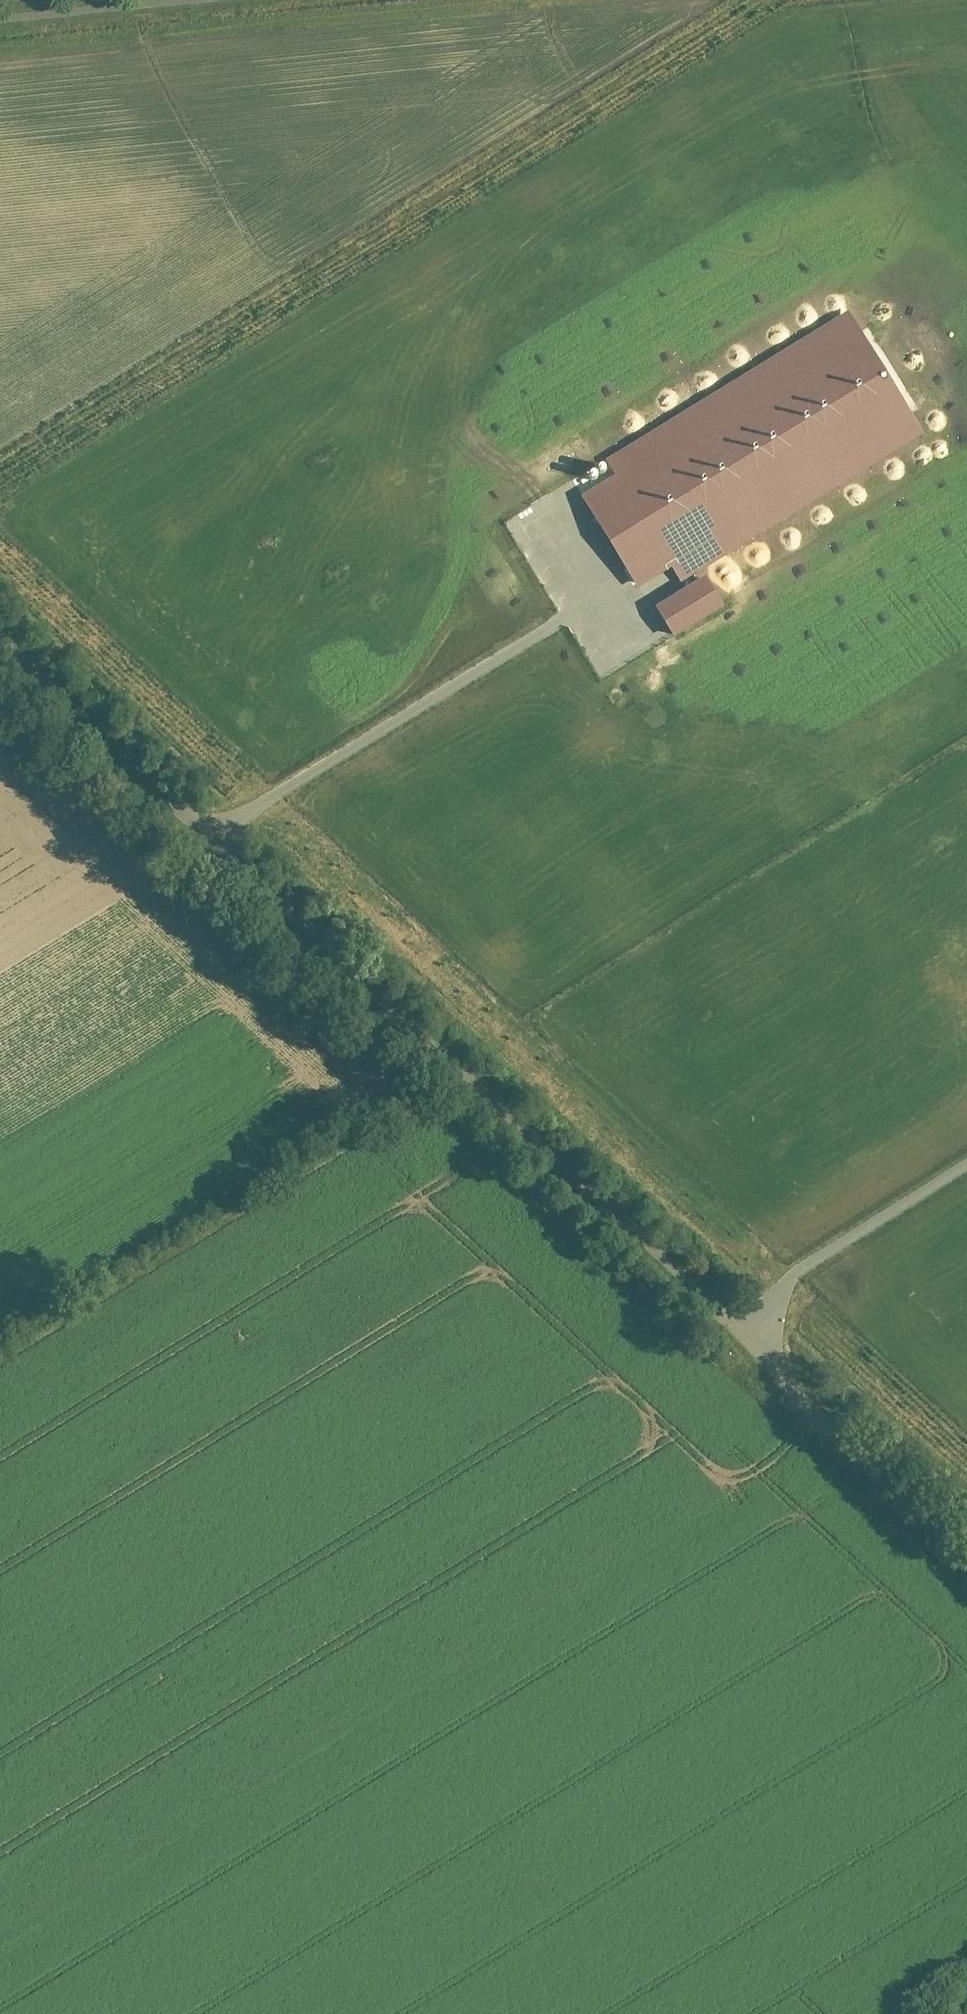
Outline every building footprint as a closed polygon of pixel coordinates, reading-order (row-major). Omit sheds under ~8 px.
[(619,482),(587,502),(637,585),(671,564),(679,577),(919,433),(850,318),(608,464),(619,482)] [(674,637),(722,608),(707,582),(659,610),(674,637)]
